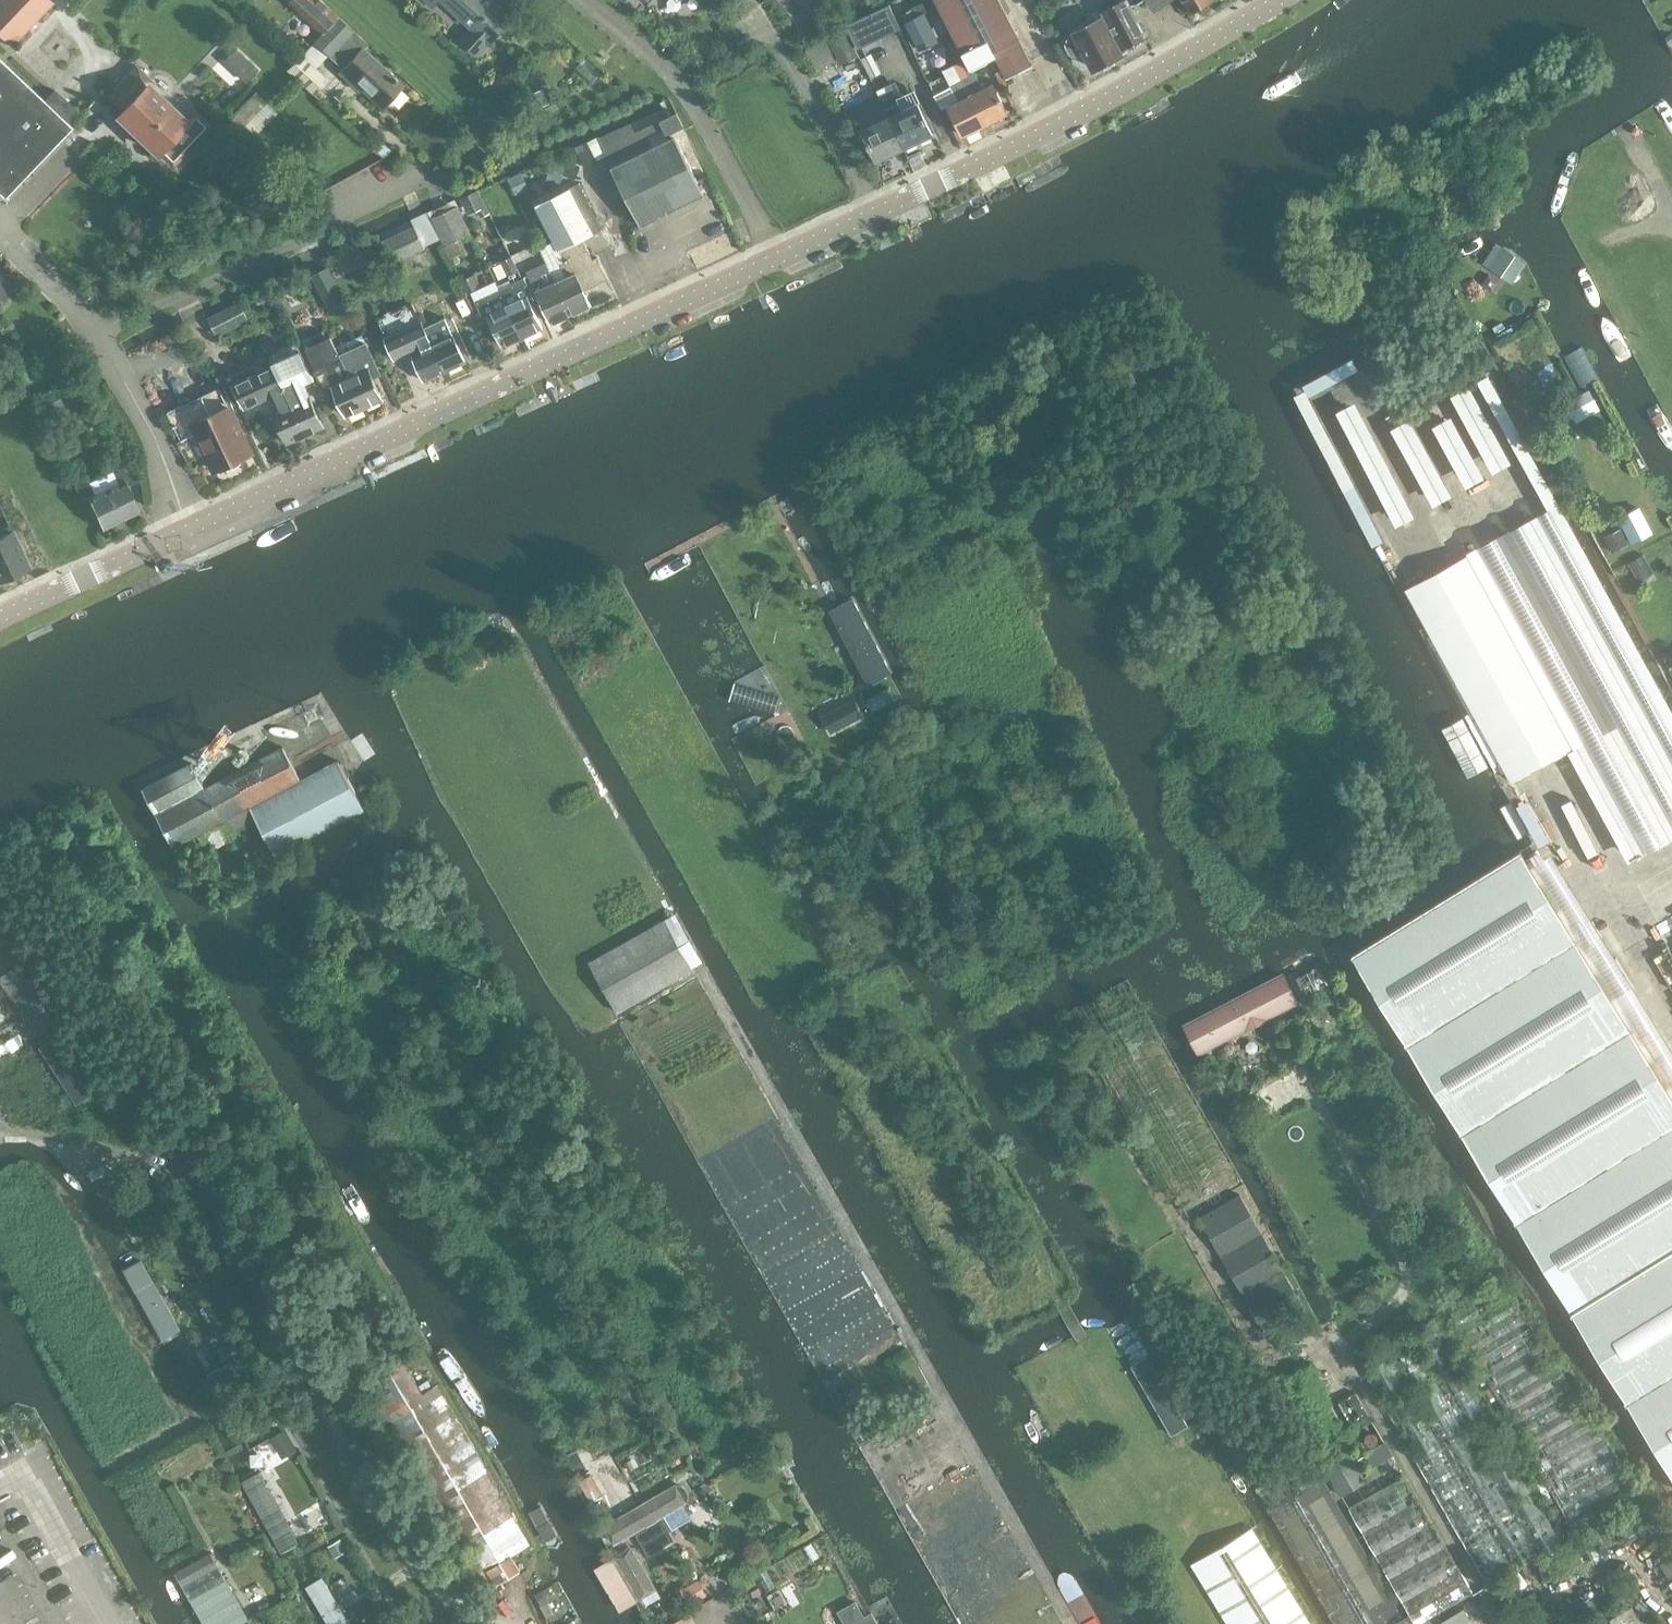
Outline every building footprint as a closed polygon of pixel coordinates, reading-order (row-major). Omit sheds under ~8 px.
[(49,0),(0,0),(0,28),(12,40),(49,0)] [(367,45),(369,43),(322,0),(289,0),(286,3),(321,35),(314,43),(312,42),(301,55),(300,54),(286,70),(311,93),(326,77),(315,68),(327,55),(344,70),(340,75),(353,86),(357,82),(384,106),(404,84),(365,48),(367,45)] [(473,27),(461,40),(478,56),(490,43),(514,17),(511,14),(495,0),(443,0),(473,27)] [(970,69),(996,56),(1003,69),(995,72),(1003,86),(1014,80),(1011,76),(1032,65),(1000,0),(936,0),(970,69)] [(1076,33),(1077,36),(1069,40),(1067,43),(1067,46),(1071,54),(1074,55),(1077,56),(1085,52),(1094,69),(1127,51),(1125,47),(1146,35),(1127,0),(1103,13),(1098,12),(1087,18),(1088,20),(1074,28),(1076,33)] [(1191,14),(1214,1),(1214,0),(1183,0),(1191,14)] [(920,51),(922,50),(923,52),(928,50),(927,48),(939,44),(927,14),(933,12),(929,3),(906,11),(909,19),(908,20),(920,51)] [(855,47),(897,26),(887,5),(844,26),(855,47)] [(817,65),(840,57),(838,50),(845,47),(840,34),(809,45),(817,65)] [(235,43),(215,64),(239,86),(259,65),(235,43)] [(69,127),(37,96),(39,94),(0,57),(0,189),(5,194),(69,127)] [(975,74),(970,76),(962,60),(955,63),(985,125),(1008,114),(993,84),(982,89),(975,74)] [(985,125),(955,63),(942,70),(947,79),(938,84),(942,91),(951,86),(959,102),(948,106),(963,136),(985,125)] [(175,165),(213,124),(199,111),(188,122),(150,86),(155,80),(140,65),(110,97),(126,111),(121,116),(159,152),(160,152),(175,165)] [(69,118),(77,110),(56,90),(48,98),(69,118)] [(248,141),(275,113),(254,91),(226,119),(248,141)] [(911,91),(883,105),(904,148),(932,134),(917,103),(911,91)] [(883,105),(855,119),(860,131),(876,162),(904,148),(883,105)] [(649,112),(598,138),(612,167),(641,225),(704,194),(673,131),(666,135),(659,121),(655,112),(654,110),(649,112)] [(676,113),(659,121),(666,135),(682,126),(676,113)] [(586,168),(598,162),(588,142),(576,147),(586,168)] [(576,180),(581,167),(559,159),(555,172),(576,180)] [(579,183),(544,200),(587,289),(608,279),(598,257),(593,259),(583,239),(602,230),(579,183)] [(480,189),(462,197),(470,215),(479,211),(482,217),(491,213),(480,189)] [(554,240),(542,246),(574,313),(591,304),(585,290),(587,289),(544,200),(537,203),(554,240)] [(432,217),(439,233),(445,245),(471,233),(458,205),(432,217)] [(414,226),(382,241),(392,263),(425,248),(421,240),(414,226)] [(1483,265),(1512,284),(1526,263),(1497,244),(1483,265)] [(539,272),(531,276),(552,323),(571,314),(574,313),(542,246),(540,247),(549,267),(539,272)] [(518,271),(511,255),(501,260),(508,275),(518,271)] [(328,266),(312,274),(328,306),(344,297),(328,266)] [(468,294),(481,287),(474,273),(461,280),(468,294)] [(14,286),(0,274),(0,302),(14,286)] [(524,277),(500,288),(508,305),(523,336),(542,327),(528,296),(532,293),(524,277)] [(500,288),(475,299),(477,305),(483,317),(488,314),(503,345),(523,336),(508,305),(500,288)] [(209,318),(217,334),(248,318),(240,303),(209,318)] [(414,303),(377,320),(385,337),(395,359),(412,351),(425,380),(445,371),(425,327),(422,320),(414,303)] [(446,318),(425,327),(445,371),(466,362),(446,318)] [(287,330),(263,341),(274,365),(274,366),(306,435),(324,426),(310,396),(302,400),(295,384),(311,377),(300,353),(299,354),(287,330)] [(347,415),(365,407),(343,362),(340,354),(331,337),(306,349),(316,369),(332,361),(341,381),(332,385),(347,415)] [(340,354),(343,362),(365,407),(383,398),(371,373),(379,369),(366,341),(340,354)] [(281,409),(274,413),(275,415),(270,417),(275,429),(280,427),(288,443),(306,435),(274,366),(234,385),(245,408),(274,394),(281,409)] [(1477,378),(1671,731),(1671,702),(1490,372),(1477,378)] [(1470,382),(1449,394),(1492,471),(1513,459),(1470,382)] [(237,424),(220,387),(167,411),(181,441),(198,432),(201,438),(199,440),(204,453),(207,452),(216,470),(227,465),(228,468),(232,467),(235,466),(238,464),(241,462),(239,459),(251,454),(241,434),(243,433),(238,423),(237,424)] [(1566,402),(1577,422),(1601,409),(1590,389),(1566,402)] [(1355,401),(1336,411),(1396,525),(1416,514),(1355,401)] [(1453,413),(1434,424),(1467,485),(1486,474),(1453,413)] [(1411,415),(1391,427),(1433,502),(1454,490),(1411,415)] [(79,461),(67,467),(83,501),(89,498),(103,528),(140,511),(125,480),(131,478),(127,468),(116,473),(114,468),(88,480),(79,461)] [(1522,523),(1671,794),(1671,748),(1542,512),(1522,523)] [(1619,523),(1632,546),(1652,534),(1639,512),(1619,523)] [(13,526),(8,516),(0,520),(0,522),(3,529),(13,526)] [(1494,537),(1663,842),(1671,836),(1671,812),(1515,526),(1494,537)] [(1607,536),(1615,553),(1629,546),(1621,529),(1607,536)] [(27,565),(11,531),(0,536),(0,578),(27,565)] [(1586,739),(1479,545),(1406,586),(1512,781),(1586,739)] [(1628,563),(1636,580),(1651,573),(1643,556),(1628,563)] [(843,597),(820,609),(858,683),(881,671),(843,597)] [(735,682),(729,700),(774,714),(779,696),(735,682)] [(819,715),(828,733),(861,716),(851,698),(819,715)] [(277,858),(365,810),(338,759),(300,778),(282,745),(204,786),(191,762),(143,787),(175,848),(222,821),(228,834),(256,819),(277,858)] [(1613,997),(1633,985),(1616,957),(1596,969),(1522,847),(1352,951),(1671,1474),(1671,1093),(1613,997)] [(704,963),(675,912),(587,962),(616,1013),(704,963)] [(1,977),(35,1033),(54,1022),(19,966),(1,977)] [(1186,1025),(1199,1050),(1295,1000),(1283,976),(1186,1025)] [(0,1038),(0,1055),(11,1049),(4,1036),(0,1038)] [(41,1049),(77,1103),(95,1091),(59,1037),(41,1049)] [(1265,1334),(1306,1311),(1239,1193),(1197,1217),(1265,1334)] [(161,1295),(142,1305),(192,1397),(210,1387),(161,1295)] [(379,1418),(480,1593),(497,1583),(488,1568),(530,1544),(438,1383),(422,1393),(403,1359),(364,1381),(384,1415),(379,1418)] [(282,1458),(297,1449),(285,1429),(270,1437),(282,1458)] [(1385,1440),(1366,1451),(1374,1465),(1393,1454),(1385,1440)] [(1367,1480),(1346,1442),(1320,1457),(1341,1494),(1367,1480)] [(1323,1477),(1311,1456),(1254,1486),(1334,1623),(1415,1623),(1409,1612),(1402,1616),(1323,1477)] [(259,1472),(243,1481),(282,1550),(297,1541),(259,1472)] [(1409,1612),(1415,1623),(1416,1623),(1472,1592),(1405,1475),(1348,1507),(1409,1612)] [(656,1517),(684,1500),(675,1485),(605,1526),(614,1542),(647,1523),(657,1517),(656,1517)] [(648,1553),(673,1538),(661,1517),(658,1519),(648,1525),(649,1527),(637,1534),(648,1553)] [(1251,1527),(1191,1564),(1227,1623),(1310,1623),(1251,1527)] [(341,1537),(328,1545),(335,1558),(348,1550),(341,1537)] [(631,1546),(615,1556),(640,1597),(655,1588),(631,1546)] [(248,1618),(211,1552),(174,1572),(204,1623),(238,1623),(248,1618)] [(1669,1577),(1671,1575),(1671,1555),(1660,1563),(1669,1577)] [(322,1577),(306,1585),(329,1623),(350,1623),(322,1577)] [(688,1606),(707,1595),(698,1579),(679,1590),(688,1606)] [(838,1610),(845,1623),(847,1623),(863,1615),(855,1601),(838,1610)] [(1608,1618),(1612,1623),(1636,1623),(1641,1620),(1631,1604),(1608,1618)] [(670,1623),(698,1623),(690,1612),(670,1623)]
